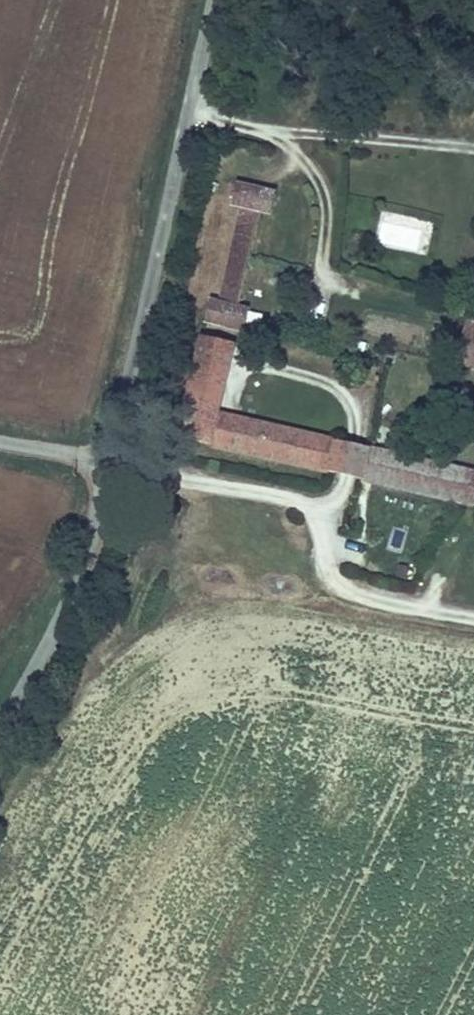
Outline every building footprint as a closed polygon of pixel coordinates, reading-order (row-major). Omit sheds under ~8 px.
[(251,312),(242,311),(264,212),(273,215),(278,195),(239,187),(235,206),(243,208),(221,306),(212,304),(207,323),(246,332),(251,312)] [(200,326),(199,336),(238,343),(239,333),(200,326)] [(470,327),(460,368),(473,371),(473,328),(470,327)] [(187,408),(220,415),(235,345),(205,338),(187,408)] [(220,415),(187,408),(180,442),(473,507),(473,474),(220,415)]
